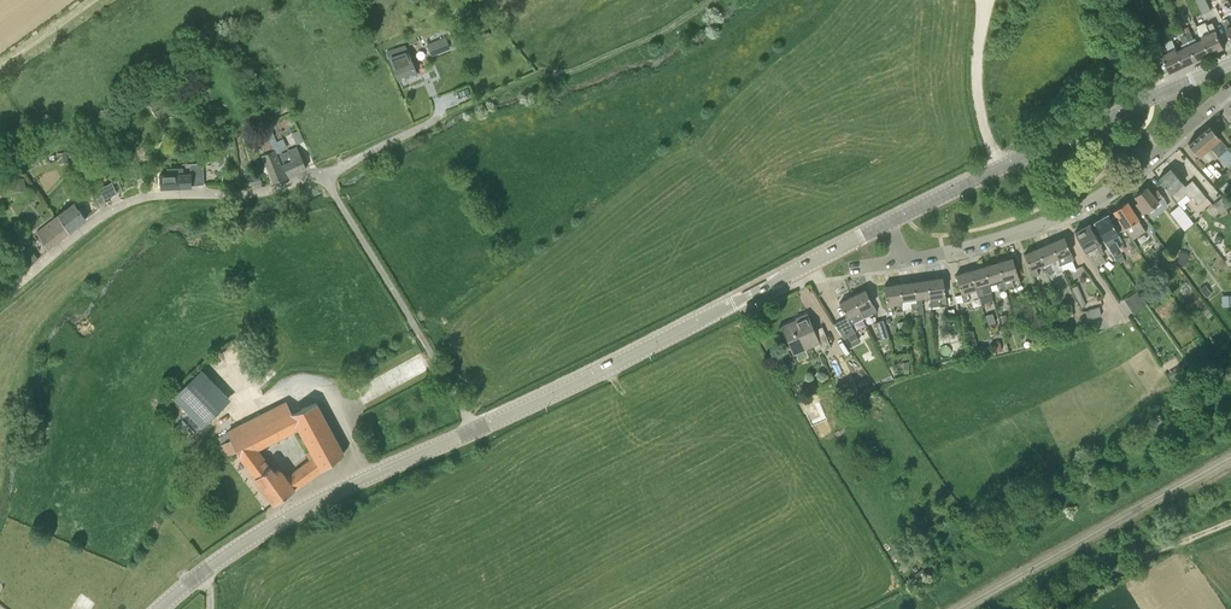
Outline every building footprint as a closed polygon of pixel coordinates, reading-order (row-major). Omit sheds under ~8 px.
[(1204,13),(1211,10),(1207,0),(1197,0),(1204,13)] [(1217,30),(1213,21),(1207,24),(1206,22),(1197,26),(1203,39),(1210,53),(1225,47),(1217,30)] [(1186,34),(1189,41),(1194,38),(1191,31),(1186,34)] [(1181,36),(1184,43),(1189,41),(1186,34),(1181,36)] [(428,45),(432,56),(450,49),(446,37),(428,45)] [(1210,53),(1203,39),(1191,44),(1198,59),(1210,53)] [(417,71),(409,51),(405,44),(388,51),(391,58),(399,79),(417,71)] [(1185,65),(1178,50),(1177,48),(1168,52),(1164,44),(1159,47),(1162,55),(1163,55),(1171,72),(1185,65)] [(1198,59),(1191,44),(1178,50),(1185,65),(1198,59)] [(153,82),(155,90),(166,87),(163,79),(153,82)] [(264,124),(266,130),(273,127),(271,121),(264,124)] [(1219,137),(1210,125),(1188,143),(1198,155),(1208,146),(1230,171),(1230,152),(1228,149),(1227,150),(1217,139),(1219,137)] [(272,130),(266,132),(269,139),(275,136),(272,130)] [(274,142),(277,148),(279,151),(288,147),(284,138),(274,142)] [(230,140),(223,141),(224,149),(231,147),(230,140)] [(307,168),(302,157),(298,145),(288,149),(292,159),(283,162),(284,164),(284,163),(289,175),(307,168)] [(274,181),(289,175),(284,163),(284,164),(282,164),(277,152),(279,151),(277,148),(262,154),(274,181)] [(66,151),(57,154),(59,163),(68,160),(66,151)] [(168,174),(160,174),(161,186),(204,184),(203,162),(190,163),(182,164),(183,167),(167,168),(168,174)] [(1185,185),(1183,182),(1171,168),(1158,178),(1171,193),(1177,200),(1186,193),(1190,197),(1192,196),(1198,204),(1206,197),(1192,179),(1185,185)] [(248,175),(249,184),(261,183),(260,173),(248,175)] [(14,189),(26,187),(24,178),(13,179),(14,189)] [(104,199),(107,197),(117,193),(112,182),(99,188),(104,199)] [(97,185),(85,190),(80,193),(82,198),(88,196),(87,194),(91,193),(98,205),(105,201),(104,199),(99,188),(97,185)] [(1158,189),(1152,194),(1147,187),(1135,196),(1138,200),(1134,203),(1142,214),(1146,210),(1164,197),(1158,189)] [(1213,205),(1220,213),(1230,204),(1223,196),(1213,205)] [(1132,238),(1145,230),(1126,202),(1114,210),(1132,238)] [(86,219),(79,209),(74,203),(58,215),(70,231),(86,219)] [(1183,229),(1193,221),(1179,204),(1169,212),(1183,229)] [(1112,236),(1118,232),(1108,213),(1094,221),(1112,253),(1116,259),(1119,263),(1125,259),(1122,255),(1123,255),(1112,236)] [(48,248),(70,231),(58,215),(36,232),(48,248)] [(1099,243),(1100,242),(1089,223),(1075,231),(1085,250),(1086,250),(1096,266),(1105,260),(1102,254),(1104,252),(1099,243)] [(30,234),(19,256),(29,266),(38,259),(28,247),(36,242),(30,234)] [(1074,259),(1069,247),(1064,236),(1051,242),(1063,270),(1067,268),(1074,271),(1077,270),(1072,260),(1074,259)] [(1064,272),(1063,270),(1051,242),(1038,248),(1044,263),(1045,263),(1052,279),(1056,278),(1055,276),(1064,272)] [(1024,253),(1031,269),(1034,276),(1039,274),(1036,267),(1044,263),(1038,248),(1024,253)] [(1170,256),(1166,249),(1157,254),(1161,262),(1170,256)] [(1185,264),(1188,256),(1179,253),(1176,262),(1185,264)] [(1018,276),(1016,269),(1013,257),(998,262),(1003,278),(1003,281),(1005,287),(1014,284),(1015,286),(1020,284),(1018,276)] [(984,266),(989,283),(1003,278),(998,262),(984,266)] [(994,300),(990,288),(989,283),(984,266),(971,270),(976,288),(981,303),(994,300)] [(976,288),(971,270),(956,274),(961,293),(964,301),(970,299),(968,291),(976,288)] [(946,296),(945,289),(943,277),(928,279),(930,295),(931,306),(947,304),(946,296)] [(913,281),(916,298),(930,295),(928,279),(913,281)] [(916,298),(913,281),(899,283),(902,303),(903,309),(912,308),(912,310),(917,308),(916,301),(916,298)] [(893,304),(902,303),(899,283),(884,286),(886,297),(887,305),(888,313),(894,312),(893,304)] [(1200,288),(1206,297),(1211,293),(1205,284),(1200,288)] [(1080,291),(1077,285),(1072,287),(1075,293),(1080,291)] [(873,303),(871,300),(866,289),(853,296),(864,317),(877,310),(873,303)] [(1126,296),(1133,311),(1148,304),(1141,289),(1126,296)] [(1220,295),(1221,307),(1230,306),(1230,294),(1220,295)] [(856,332),(851,324),(864,317),(853,296),(840,302),(845,313),(847,317),(835,323),(845,338),(847,337),(855,333),(856,332)] [(919,300),(916,301),(917,308),(918,317),(919,322),(924,321),(922,308),(921,300),(919,300)] [(1099,307),(1086,310),(1088,319),(1101,315),(1099,307)] [(815,329),(812,324),(807,313),(781,324),(786,335),(790,345),(803,340),(806,349),(820,343),(823,350),(831,346),(822,326),(815,329)] [(993,313),(986,315),(989,324),(996,322),(993,313)] [(999,318),(1001,326),(1008,324),(1006,316),(999,318)] [(875,322),(881,339),(888,336),(883,320),(875,322)] [(905,321),(898,322),(900,333),(907,331),(905,321)] [(967,340),(975,338),(974,330),(965,331),(967,340)] [(852,346),(860,342),(855,333),(847,337),(852,346)] [(398,365),(405,380),(429,370),(423,355),(398,365)] [(1185,362),(1167,372),(1173,384),(1192,373),(1185,362)] [(179,409),(199,430),(205,424),(190,408),(216,384),(211,378),(179,409)] [(300,429),(293,415),(291,413),(286,400),(227,430),(240,456),(257,449),(300,429)] [(321,470),(344,453),(317,402),(293,415),(300,429),(314,456),(321,470)] [(286,476),(280,468),(276,472),(271,465),(271,466),(257,449),(240,456),(256,477),(275,503),(295,489),(286,476)] [(321,470),(314,456),(300,466),(309,478),(321,470)]
